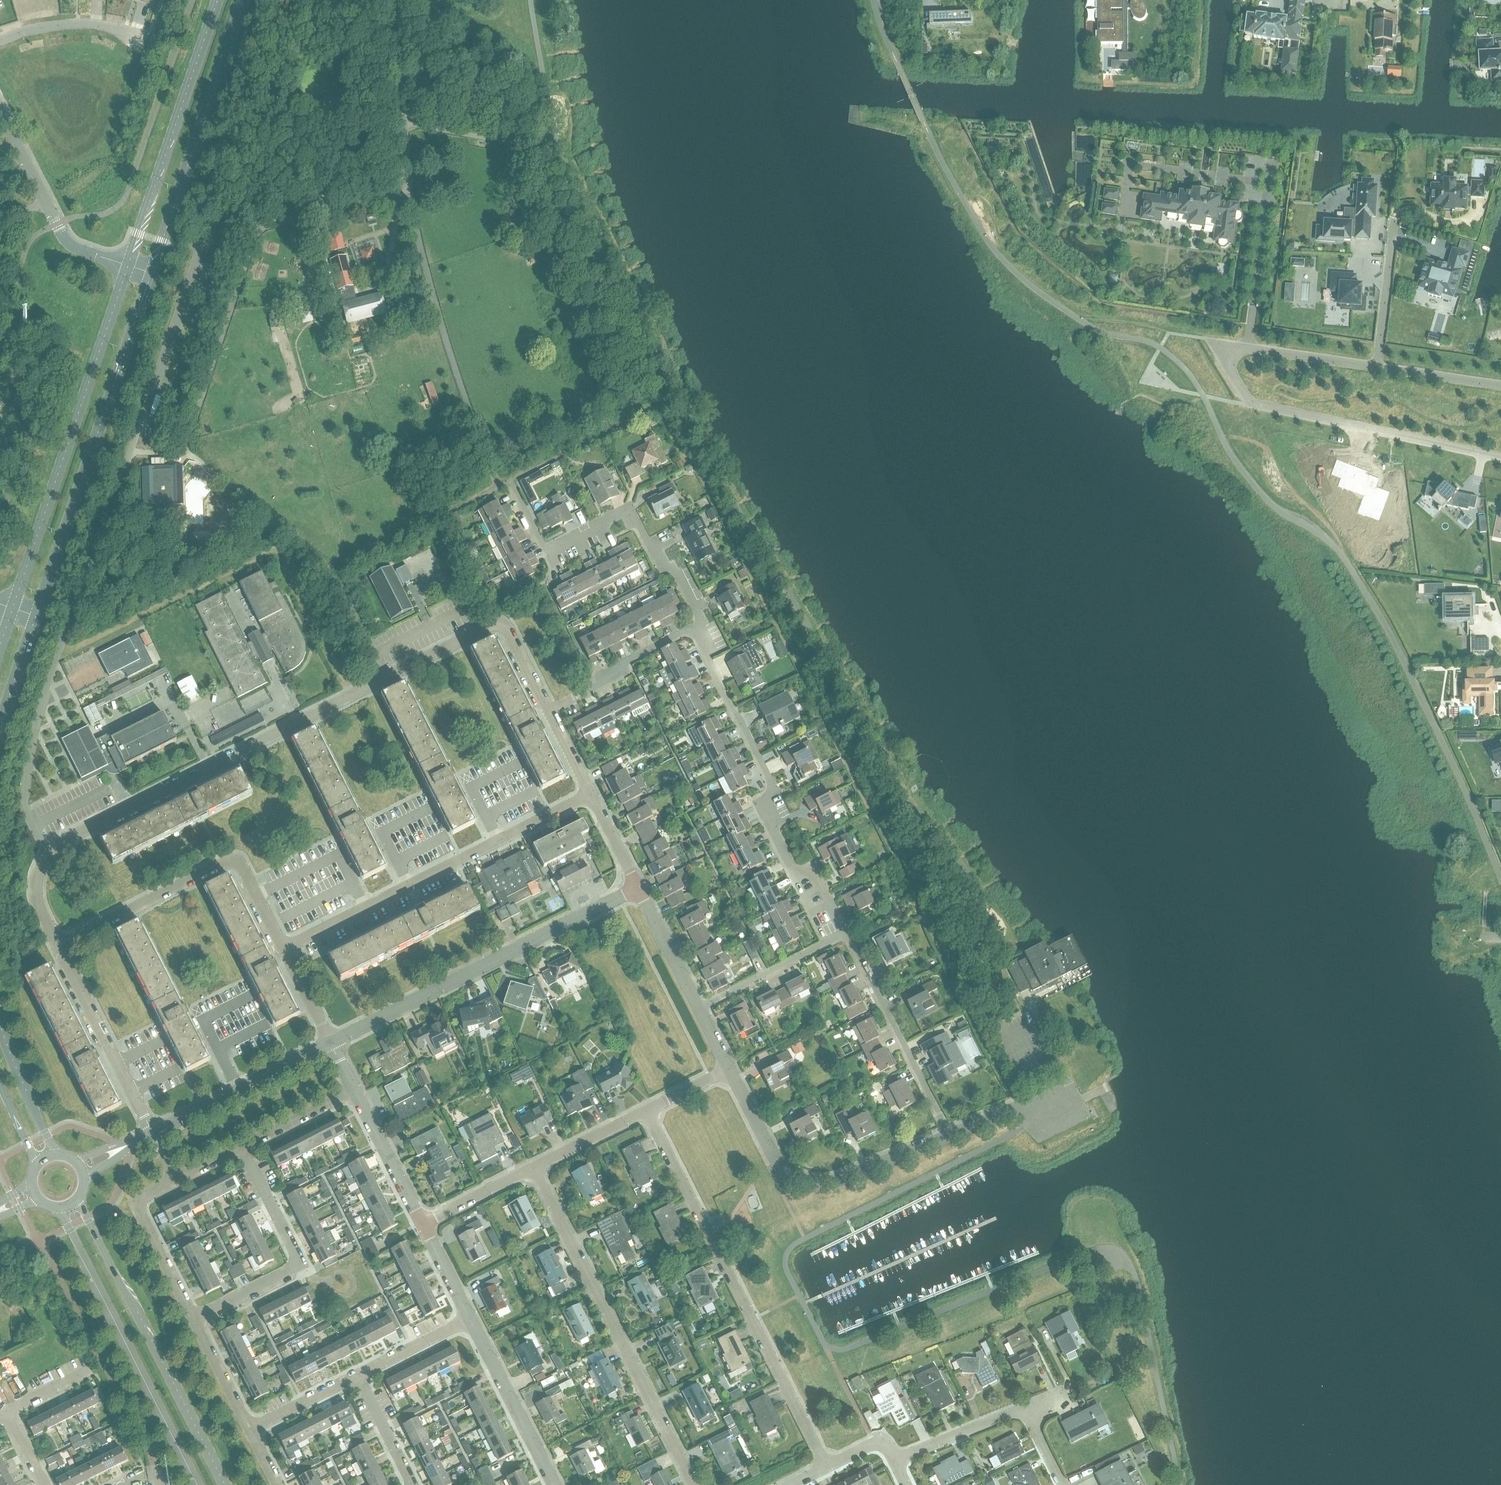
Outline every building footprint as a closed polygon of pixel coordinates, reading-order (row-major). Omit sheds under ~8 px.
[(1132,13),(1132,14),(1133,15),(1133,16),(1134,17),(1135,18),(1136,19),(1137,20),(1138,20),(1140,21),(1143,19),(1144,19),(1145,18),(1145,17),(1146,15),(1146,14),(1146,13),(1147,12),(1147,11),(1146,9),(1146,7),(1146,6),(1145,5),(1145,4),(1144,3),(1143,2),(1143,1),(1142,0),(1133,0),(1132,1),(1132,2),(1131,3),(1131,4),(1131,5),(1128,5),(1128,0),(1098,0),(1098,44),(1123,44),(1123,58),(1124,58),(1123,54),(1128,54),(1128,10),(1131,10),(1132,13)] [(1246,33),(1245,35),(1254,36),(1254,38),(1265,39),(1265,40),(1274,41),(1274,40),(1284,42),(1285,40),(1290,41),(1290,45),(1289,45),(1288,47),(1290,47),(1289,50),(1284,49),(1281,72),(1296,74),(1299,51),(1298,51),(1299,42),(1300,42),(1302,22),(1301,22),(1302,17),(1303,17),(1306,0),(1291,0),(1289,15),(1290,15),(1289,20),(1287,20),(1287,19),(1277,18),(1277,19),(1276,19),(1276,18),(1268,17),(1268,18),(1267,18),(1267,16),(1257,15),(1257,17),(1248,15),(1248,17),(1242,16),(1240,32),(1246,33)] [(927,25),(927,31),(961,30),(961,24),(972,24),(971,17),(972,17),(972,13),(959,13),(959,14),(960,14),(960,15),(942,16),(942,24),(927,25)] [(1374,14),(1373,32),(1375,33),(1375,40),(1376,40),(1375,50),(1382,50),(1382,52),(1388,52),(1388,51),(1392,51),(1393,40),(1392,40),(1392,36),(1396,36),(1396,28),(1395,28),(1395,24),(1396,24),(1397,16),(1374,14)] [(1478,62),(1482,62),(1483,71),(1492,71),(1492,81),(1500,81),(1500,52),(1493,53),(1493,41),(1477,41),(1478,62)] [(1130,141),(1129,148),(1140,149),(1140,141),(1130,141)] [(333,182),(335,175),(328,172),(326,180),(333,182)] [(320,190),(317,179),(311,180),(314,192),(320,190)] [(1317,227),(1316,241),(1335,242),(1336,240),(1351,241),(1351,237),(1355,238),(1370,239),(1371,217),(1375,217),(1376,203),(1375,203),(1376,196),(1377,186),(1373,186),(1374,180),(1363,180),(1363,185),(1359,185),(1357,210),(1353,209),(1352,214),(1344,214),(1344,223),(1325,221),(1325,227),(1317,227)] [(1431,207),(1443,208),(1443,210),(1454,211),(1454,209),(1466,209),(1467,196),(1471,196),(1471,198),(1484,198),(1485,182),(1472,181),(1472,189),(1467,188),(1468,187),(1455,186),(1456,181),(1445,180),(1444,186),(1432,185),(1431,207)] [(1104,198),(1118,200),(1119,192),(1105,190),(1104,198)] [(1229,244),(1234,244),(1237,222),(1239,223),(1242,220),(1243,216),(1241,213),(1238,213),(1239,205),(1221,202),(1221,199),(1209,197),(1209,196),(1193,194),(1193,195),(1181,193),(1180,196),(1162,194),(1161,198),(1144,195),(1141,219),(1161,222),(1162,213),(1168,214),(1167,216),(1170,220),(1175,220),(1178,218),(1178,216),(1190,218),(1189,222),(1205,224),(1206,220),(1217,221),(1214,242),(1219,242),(1219,245),(1221,248),(1225,248),(1228,246),(1229,244)] [(1102,213),(1115,215),(1117,207),(1103,205),(1102,213)] [(1242,255),(1248,256),(1252,232),(1247,231),(1242,255)] [(328,235),(332,251),(344,248),(340,232),(328,235)] [(1469,251),(1471,244),(1461,241),(1459,248),(1469,251)] [(361,250),(366,263),(379,258),(375,245),(361,250)] [(1449,268),(1427,261),(1419,287),(1430,290),(1428,295),(1441,299),(1442,293),(1453,297),(1460,271),(1461,265),(1465,266),(1468,254),(1454,250),(1449,268)] [(354,286),(346,256),(330,260),(338,290),(339,290),(342,300),(355,297),(353,286),(354,286)] [(1213,263),(1213,272),(1222,271),(1221,262),(1213,263)] [(1297,302),(1301,302),(1302,289),(1313,290),(1315,267),(1299,266),(1297,302)] [(1353,276),(1333,274),(1332,291),(1340,292),(1339,305),(1352,306),(1352,310),(1365,311),(1366,298),(1361,298),(1362,285),(1353,284),(1353,276)] [(1297,302),(1298,283),(1288,283),(1287,301),(1297,302)] [(342,304),(347,324),(386,313),(381,294),(342,304)] [(305,313),(306,323),(316,321),(314,312),(305,313)] [(37,327),(37,318),(23,318),(23,327),(37,327)] [(1431,340),(1443,342),(1444,334),(1432,332),(1431,340)] [(435,380),(428,382),(434,405),(441,403),(435,380)] [(656,467),(667,461),(654,435),(646,439),(649,444),(632,452),(637,463),(625,469),(631,480),(645,473),(643,468),(654,462),(656,467)] [(1336,459),(1331,475),(1340,479),(1337,488),(1338,488),(1338,487),(1342,489),(1341,489),(1344,490),(1344,489),(1348,491),(1347,492),(1348,492),(1349,491),(1351,483),(1374,491),(1365,517),(1379,522),(1391,492),(1377,487),(1379,479),(1380,479),(1366,473),(1367,471),(1356,466),(1356,465),(1355,465),(1354,466),(1349,464),(1350,463),(1349,462),(1348,464),(1336,459)] [(560,467),(558,462),(551,465),(553,470),(560,467)] [(182,488),(182,467),(166,467),(166,470),(155,470),(155,468),(143,468),(143,489),(148,489),(148,493),(144,493),(144,505),(148,505),(179,505),(179,504),(183,504),(183,492),(185,492),(186,524),(203,523),(203,499),(211,489),(194,475),(185,486),(185,488),(182,488)] [(519,481),(530,504),(539,500),(531,484),(545,477),(542,470),(519,481)] [(594,497),(599,505),(619,495),(612,482),(611,482),(605,470),(587,479),(596,496),(594,497)] [(1451,487),(1428,482),(1425,497),(1435,499),(1434,501),(1442,508),(1445,505),(1468,510),(1469,508),(1472,496),(1456,492),(1455,492),(1450,491),(1451,487)] [(648,500),(657,516),(678,505),(672,494),(675,492),(670,483),(658,489),(662,496),(657,498),(656,496),(648,500)] [(564,496),(561,498),(559,494),(550,498),(556,510),(547,514),(546,511),(537,515),(544,530),(550,527),(551,529),(563,523),(564,526),(573,521),(564,505),(568,503),(564,496)] [(616,507),(625,504),(622,496),(613,500),(616,507)] [(478,511),(484,523),(511,509),(509,504),(499,508),(494,498),(482,504),(484,507),(478,511)] [(715,507),(709,510),(713,521),(720,518),(715,507)] [(484,523),(491,535),(509,526),(506,520),(515,515),(511,509),(484,523)] [(1463,513),(1465,515),(1463,517),(1464,517),(1461,521),(1467,526),(1472,521),(1474,523),(1474,522),(1463,513)] [(686,525),(689,529),(692,535),(685,539),(689,547),(691,546),(699,561),(714,553),(702,531),(706,529),(700,518),(686,525)] [(491,535),(497,547),(524,533),(521,528),(512,532),(509,526),(491,535)] [(497,547),(503,559),(521,550),(518,544),(527,539),(524,533),(497,547)] [(628,542),(614,550),(627,576),(640,570),(629,550),(631,549),(628,542)] [(470,553),(473,560),(480,556),(476,550),(470,553)] [(503,559),(509,571),(536,557),(533,552),(524,556),(521,550),(503,559)] [(613,562),(606,565),(615,582),(627,576),(614,550),(608,552),(613,562)] [(536,557),(509,571),(516,583),(533,574),(530,568),(539,563),(536,557)] [(595,559),(589,562),(603,589),(615,582),(606,565),(600,568),(595,559)] [(589,574),(582,577),(591,595),(603,589),(589,562),(584,565),(589,574)] [(369,577),(391,620),(412,609),(400,585),(402,584),(403,585),(413,579),(406,565),(396,570),(396,572),(394,573),(391,567),(369,577)] [(747,568),(740,570),(743,579),(749,578),(747,568)] [(440,582),(450,578),(446,570),(437,574),(440,582)] [(571,571),(565,574),(579,601),(591,595),(582,577),(576,581),(571,571)] [(205,633),(238,698),(267,683),(255,659),(256,658),(257,659),(259,660),(261,660),(264,660),(268,658),(270,657),(270,656),(271,653),(272,652),(272,651),(285,674),(292,671),(299,666),(303,660),(306,652),(306,645),(304,638),(276,582),(269,585),(262,572),(240,583),(265,634),(262,636),(260,632),(248,637),(251,642),(248,644),(222,592),(195,606),(208,632),(205,633)] [(579,601),(565,574),(560,577),(565,586),(553,592),(557,600),(562,610),(579,601)] [(657,581),(647,586),(650,590),(659,585),(657,581)] [(719,598),(728,615),(743,608),(734,591),(737,590),(733,583),(720,590),(723,596),(719,598)] [(1445,585),(1424,585),(1424,595),(1431,595),(1445,595),(1445,585)] [(647,586),(635,592),(637,596),(650,590),(647,586)] [(663,598),(656,602),(664,619),(677,612),(673,604),(679,602),(672,589),(661,594),(663,598)] [(635,592),(622,598),(624,602),(637,596),(635,592)] [(1437,599),(1445,598),(1444,600),(1445,600),(1445,611),(1453,611),(1453,620),(1468,620),(1468,619),(1472,619),(1472,595),(1463,595),(1463,598),(1437,598),(1437,599)] [(622,598),(610,604),(612,608),(624,602),(622,598)] [(656,602),(643,608),(652,625),(664,619),(656,602)] [(610,604),(597,611),(599,615),(612,608),(610,604)] [(643,608),(631,615),(639,632),(652,625),(643,608)] [(597,611),(584,617),(586,621),(599,615),(597,611)] [(631,615),(618,621),(627,638),(639,632),(631,615)] [(572,623),(573,627),(586,621),(584,617),(572,623)] [(618,621),(605,628),(614,645),(627,638),(618,621)] [(605,628),(593,634),(601,651),(614,645),(605,628)] [(601,651),(593,634),(580,641),(589,658),(601,651)] [(98,655),(109,677),(124,669),(128,678),(153,665),(138,635),(98,655)] [(493,639),(471,651),(514,737),(541,790),(563,779),(493,639)] [(1471,639),(1471,652),(1489,651),(1489,639),(1471,639)] [(753,669),(762,665),(757,657),(755,658),(751,651),(759,647),(755,640),(735,650),(738,657),(728,663),(733,674),(735,673),(741,684),(748,681),(752,689),(764,682),(761,676),(757,675),(753,669)] [(660,664),(663,669),(677,662),(679,665),(684,663),(691,660),(685,649),(678,652),(674,643),(660,650),(665,661),(660,664)] [(671,685),(673,684),(676,682),(676,683),(682,680),(684,683),(689,681),(699,676),(693,665),(686,668),(684,663),(679,665),(677,662),(663,669),(671,685)] [(1480,693),(1480,715),(1492,714),(1492,693),(1494,693),(1494,683),(1492,683),(1491,670),(1468,670),(1469,683),(1467,683),(1467,694),(1480,693)] [(193,675),(178,682),(189,704),(204,697),(193,675)] [(111,689),(113,694),(131,685),(128,680),(111,689)] [(675,703),(677,703),(690,696),(692,699),(697,697),(703,693),(698,683),(692,686),(689,681),(684,683),(682,680),(676,683),(676,682),(673,684),(677,691),(671,694),(675,703)] [(474,824),(404,685),(381,696),(426,784),(452,835),(474,824)] [(618,693),(621,700),(622,700),(624,705),(627,704),(632,713),(631,713),(634,718),(635,718),(650,710),(651,710),(641,690),(632,695),(628,688),(618,693)] [(786,693),(759,707),(765,718),(766,717),(772,729),(775,736),(784,732),(780,725),(788,721),(788,723),(798,718),(786,693)] [(602,702),(605,709),(606,708),(608,713),(611,712),(615,721),(616,721),(631,713),(632,713),(627,704),(624,705),(622,700),(621,700),(616,703),(613,696),(602,702)] [(690,696),(677,703),(685,719),(688,718),(689,721),(712,710),(706,699),(699,702),(697,697),(692,699),(690,696)] [(92,724),(103,720),(97,703),(85,707),(92,724)] [(586,710),(589,717),(589,716),(592,722),(595,720),(600,729),(599,729),(603,736),(619,727),(616,721),(615,721),(611,712),(608,713),(606,708),(605,709),(600,711),(597,704),(586,710)] [(88,727),(62,740),(81,779),(106,767),(106,768),(106,769),(107,769),(108,770),(108,771),(109,771),(110,772),(111,772),(112,772),(113,773),(114,773),(115,773),(120,771),(121,773),(119,768),(124,765),(125,766),(176,740),(163,713),(113,738),(110,733),(95,741),(88,727)] [(210,734),(215,747),(268,725),(263,713),(210,734)] [(589,716),(589,717),(584,719),(580,713),(570,718),(577,733),(581,731),(587,744),(593,741),(590,734),(599,729),(600,729),(595,720),(592,722),(589,716)] [(697,727),(688,731),(688,732),(689,731),(697,747),(696,747),(696,748),(703,744),(705,746),(714,742),(712,739),(717,737),(717,736),(714,731),(721,728),(716,717),(701,725),(702,728),(698,730),(697,727)] [(293,741),(340,835),(363,880),(385,869),(315,730),(293,741)] [(1480,741),(1480,731),(1463,731),(1463,741),(1480,741)] [(713,763),(716,761),(722,758),(720,755),(725,752),(723,747),(729,744),(724,733),(717,736),(717,737),(712,739),(714,742),(705,746),(713,763)] [(1493,755),(1498,753),(1500,760),(1500,741),(1489,746),(1493,755)] [(802,744),(781,754),(787,767),(794,764),(797,762),(798,766),(795,767),(793,775),(796,783),(798,782),(805,778),(804,776),(805,775),(808,774),(817,769),(813,762),(818,759),(812,747),(805,750),(802,744)] [(716,761),(724,777),(733,772),(732,770),(737,767),(734,762),(741,758),(735,747),(725,752),(720,755),(722,758),(716,761)] [(836,769),(845,765),(842,758),(833,762),(836,769)] [(629,780),(630,780),(625,769),(622,771),(616,760),(602,767),(607,779),(605,780),(613,796),(616,795),(617,795),(619,794),(619,793),(632,786),(629,780)] [(718,780),(726,795),(732,792),(733,793),(747,786),(742,778),(749,774),(743,763),(737,767),(732,770),(733,772),(724,777),(718,780)] [(241,771),(115,835),(101,842),(112,864),(252,794),(241,771)] [(640,775),(630,780),(629,780),(632,786),(619,793),(619,794),(617,795),(622,805),(624,804),(629,815),(644,807),(641,801),(639,803),(636,797),(642,794),(639,789),(645,786),(640,775)] [(810,811),(817,807),(819,811),(816,812),(823,826),(834,820),(829,809),(841,803),(835,791),(827,795),(824,788),(804,799),(810,811)] [(712,802),(720,819),(730,814),(731,817),(736,815),(743,812),(738,801),(731,804),(726,795),(712,802)] [(854,796),(847,799),(849,805),(856,801),(854,796)] [(644,807),(629,815),(627,816),(633,827),(635,826),(640,836),(655,828),(649,818),(652,816),(650,811),(656,808),(651,797),(641,801),(644,807)] [(720,819),(728,834),(729,835),(734,832),(736,835),(741,833),(751,828),(746,817),(739,821),(736,815),(731,817),(730,814),(720,819)] [(554,835),(531,846),(542,868),(547,865),(552,876),(560,892),(590,877),(596,874),(578,837),(582,835),(588,832),(583,821),(554,835)] [(644,848),(651,864),(653,863),(654,864),(664,858),(661,853),(668,849),(668,848),(664,840),(661,842),(655,828),(640,836),(646,847),(644,848)] [(725,836),(733,853),(742,848),(744,851),(749,849),(756,846),(750,835),(743,838),(741,833),(736,835),(734,832),(729,835),(728,834),(725,836)] [(836,862),(840,869),(846,865),(842,858),(854,852),(848,840),(847,841),(844,835),(817,849),(823,860),(833,855),(836,862)] [(655,876),(661,887),(675,880),(672,873),(669,875),(667,870),(673,867),(670,862),(676,859),(671,847),(668,848),(668,849),(661,853),(664,858),(654,864),(653,863),(651,864),(650,865),(648,866),(653,877),(655,876)] [(742,848),(733,853),(741,869),(747,866),(749,869),(764,862),(759,851),(752,855),(749,849),(744,851),(742,848)] [(540,878),(532,863),(526,851),(520,854),(519,853),(481,872),(482,873),(476,876),(482,888),(488,885),(494,897),(502,893),(509,906),(495,913),(501,924),(519,915),(514,905),(532,896),(526,886),(540,878)] [(839,872),(843,879),(857,872),(854,867),(850,866),(839,872)] [(675,880),(661,887),(659,888),(664,899),(666,898),(671,909),(686,901),(680,890),(684,888),(681,883),(687,880),(681,869),(672,873),(675,880)] [(749,882),(757,899),(766,894),(764,891),(769,889),(769,888),(766,883),(773,880),(767,869),(753,876),(754,879),(749,882)] [(205,888),(252,981),(276,1027),(298,1016),(227,877),(205,888)] [(757,899),(765,914),(765,915),(769,914),(768,913),(774,910),(773,907),(777,905),(777,904),(775,900),(781,896),(776,885),(769,888),(769,889),(764,891),(766,894),(757,899)] [(842,897),(848,909),(857,903),(864,916),(870,913),(867,906),(879,900),(873,888),(866,892),(862,885),(842,897)] [(329,958),(340,980),(479,910),(468,888),(329,958)] [(771,918),(777,929),(785,925),(784,922),(789,919),(786,914),(793,911),(787,899),(777,904),(777,905),(773,907),(774,910),(768,913),(769,914),(765,915),(765,914),(762,916),(764,922),(771,918)] [(687,930),(692,941),(707,933),(702,923),(705,921),(702,916),(709,912),(703,901),(693,906),(693,907),(687,910),(690,915),(680,920),(685,931),(687,930)] [(785,925),(777,929),(772,932),(780,947),(798,938),(794,930),(801,926),(795,916),(789,919),(784,922),(785,925)] [(116,933),(186,1072),(208,1061),(138,922),(116,933)] [(875,940),(887,963),(908,952),(900,936),(893,939),(889,932),(875,940)] [(696,953),(704,969),(706,968),(717,963),(714,957),(722,954),(721,953),(716,943),(713,944),(707,933),(692,941),(698,952),(696,953)] [(1071,935),(1054,944),(1036,954),(1018,963),(1016,960),(1005,966),(1020,993),(1030,987),(1032,991),(1047,983),(1049,987),(1056,983),(1054,980),(1074,970),(1086,964),(1071,935)] [(755,945),(745,950),(752,964),(762,959),(755,945)] [(706,968),(704,969),(700,971),(706,982),(708,981),(713,992),(728,984),(723,974),(726,972),(723,966),(729,963),(723,952),(721,953),(722,954),(714,957),(717,963),(706,968)] [(829,982),(832,988),(847,980),(844,974),(846,973),(841,963),(844,962),(840,954),(830,959),(827,953),(816,959),(819,965),(824,963),(833,980),(829,982)] [(542,973),(549,986),(557,982),(556,980),(579,969),(571,954),(548,966),(550,969),(542,973)] [(26,978),(97,1117),(119,1106),(49,967),(26,978)] [(786,987),(780,990),(788,1005),(793,1002),(791,998),(809,989),(801,973),(793,977),(794,980),(784,985),(786,987)] [(547,999),(535,976),(529,980),(526,987),(515,983),(514,985),(511,987),(509,986),(503,1005),(526,1012),(531,996),(543,1001),(547,999)] [(847,980),(832,988),(834,993),(839,991),(848,1009),(861,1002),(863,1001),(859,993),(857,994),(851,983),(849,984),(847,980)] [(927,994),(937,988),(933,980),(916,988),(920,994),(906,1001),(915,1019),(927,1013),(925,1010),(933,1006),(927,994)] [(788,1005),(780,990),(775,993),(774,991),(764,996),(763,993),(755,997),(763,1012),(780,1003),(782,1007),(788,1005)] [(460,1011),(463,1028),(488,1023),(488,1025),(503,1018),(492,996),(465,1010),(460,1011)] [(736,1036),(744,1032),(747,1037),(760,1031),(757,1025),(752,1027),(743,1009),(747,1008),(744,1002),(729,1009),(732,1015),(730,1016),(735,1027),(732,1028),(736,1036)] [(861,1002),(848,1009),(844,1011),(848,1020),(865,1011),(861,1002)] [(863,1015),(856,1019),(859,1024),(866,1020),(863,1015)] [(872,1017),(856,1025),(862,1036),(858,1039),(861,1045),(864,1051),(879,1043),(876,1037),(878,1036),(877,1033),(879,1032),(872,1017)] [(410,1035),(418,1050),(432,1043),(436,1052),(442,1049),(442,1047),(454,1041),(456,1045),(456,1044),(445,1022),(439,1025),(438,1024),(431,1027),(433,1030),(427,1033),(425,1028),(410,1035)] [(927,1052),(929,1051),(936,1065),(929,1068),(936,1083),(941,1080),(943,1083),(952,1079),(951,1076),(958,1072),(956,1068),(965,1064),(953,1041),(950,1043),(944,1032),(920,1045),(923,1051),(926,1049),(927,1052)] [(795,1043),(797,1052),(806,1050),(804,1041),(795,1043)] [(407,1065),(411,1063),(408,1057),(407,1058),(406,1056),(408,1055),(402,1042),(388,1048),(390,1052),(380,1057),(378,1053),(368,1058),(375,1072),(381,1068),(382,1070),(381,1071),(384,1077),(407,1066),(407,1065)] [(879,1043),(864,1051),(870,1063),(874,1061),(880,1072),(896,1064),(892,1056),(889,1058),(884,1048),(882,1049),(879,1043)] [(782,1064),(792,1059),(788,1050),(771,1058),(775,1065),(761,1072),(770,1089),(782,1083),(781,1081),(789,1077),(782,1064)] [(236,1057),(241,1069),(252,1065),(247,1052),(236,1057)] [(627,1078),(631,1071),(617,1064),(613,1071),(596,1079),(603,1094),(620,1085),(625,1090),(632,1084),(627,1078)] [(516,1084),(536,1077),(532,1066),(512,1073),(516,1084)] [(593,1088),(583,1069),(572,1075),(577,1086),(569,1090),(570,1092),(560,1097),(564,1105),(567,1105),(571,1114),(569,1115),(570,1115),(579,1111),(580,1113),(591,1107),(584,1093),(593,1088)] [(415,1074),(423,1090),(431,1086),(423,1071),(415,1074)] [(404,1078),(384,1088),(392,1104),(393,1104),(394,1106),(393,1107),(394,1109),(396,1110),(395,1112),(397,1112),(397,1115),(399,1115),(398,1117),(399,1119),(402,1118),(404,1120),(427,1108),(434,1105),(426,1088),(423,1090),(413,1095),(412,1094),(404,1078)] [(896,1102),(900,1109),(914,1102),(902,1079),(888,1086),(890,1089),(883,1093),(889,1106),(896,1102)] [(534,1093),(538,1101),(546,1097),(542,1089),(534,1093)] [(520,1119),(530,1138),(539,1134),(537,1131),(547,1126),(546,1123),(552,1120),(544,1104),(532,1111),(534,1115),(529,1118),(528,1116),(520,1119)] [(809,1118),(819,1112),(815,1104),(799,1112),(802,1119),(788,1126),(797,1143),(809,1137),(808,1134),(816,1130),(809,1118)] [(850,1127),(857,1141),(875,1132),(869,1120),(865,1122),(861,1114),(849,1120),(844,1110),(835,1114),(843,1131),(850,1127)] [(463,1127),(481,1163),(497,1155),(494,1148),(504,1142),(490,1114),(463,1127)] [(337,1119),(326,1125),(333,1139),(345,1133),(337,1119),(336,1119),(337,1119)] [(326,1125),(315,1130),(322,1145),(333,1139),(326,1125)] [(452,1157),(441,1135),(437,1128),(411,1141),(419,1156),(429,1151),(433,1160),(427,1163),(433,1176),(429,1178),(434,1187),(447,1180),(444,1175),(450,1172),(444,1161),(452,1157)] [(315,1130),(304,1136),(311,1150),(322,1145),(315,1130)] [(304,1136),(293,1142),(300,1156),(311,1150),(304,1136)] [(293,1142),(282,1147),(289,1162),(300,1156),(293,1142)] [(652,1180),(656,1178),(651,1169),(650,1169),(645,1159),(647,1158),(638,1142),(622,1151),(633,1172),(631,1173),(638,1187),(649,1181),(650,1183),(652,1182),(652,1180)] [(458,1144),(453,1147),(456,1154),(462,1151),(458,1144)] [(289,1162),(282,1147),(271,1153),(271,1152),(270,1153),(278,1168),(289,1162)] [(356,1157),(353,1150),(342,1156),(343,1158),(345,1163),(356,1157)] [(348,1166),(354,1177),(369,1170),(363,1159),(364,1159),(363,1158),(348,1166)] [(594,1198),(602,1194),(588,1166),(572,1174),(578,1184),(580,1184),(584,1192),(582,1193),(587,1202),(591,1199),(592,1201),(595,1200),(594,1198)] [(357,1182),(360,1188),(374,1181),(369,1170),(354,1177),(345,1182),(347,1184),(350,1185),(352,1185),(357,1182)] [(229,1174),(218,1180),(225,1194),(231,1191),(233,1195),(238,1192),(236,1189),(237,1188),(229,1173),(229,1174)] [(319,1181),(324,1192),(329,1190),(323,1178),(319,1181)] [(301,1185),(299,1180),(298,1181),(297,1179),(286,1184),(290,1191),(301,1185)] [(218,1180),(207,1185),(214,1200),(225,1194),(218,1180)] [(362,1193),(365,1199),(380,1192),(374,1181),(360,1188),(355,1191),(357,1196),(362,1193)] [(207,1185),(196,1191),(203,1205),(214,1200),(207,1185)] [(287,1197),(293,1208),(307,1201),(301,1189),(287,1197)] [(196,1191),(185,1196),(192,1211),(203,1205),(196,1191)] [(365,1199),(371,1210),(385,1203),(380,1192),(365,1199)] [(185,1196),(174,1202),(181,1216),(192,1211),(185,1196)] [(509,1204),(524,1234),(540,1226),(525,1197),(520,1199),(520,1198),(517,1199),(517,1200),(509,1204)] [(293,1208),(298,1219),(313,1212),(307,1201),(293,1208)] [(181,1216),(174,1202),(163,1207),(162,1207),(170,1222),(181,1216)] [(373,1215),(376,1221),(391,1214),(385,1203),(371,1210),(366,1213),(369,1218),(373,1215)] [(234,1211),(235,1213),(237,1217),(249,1212),(245,1205),(234,1211)] [(659,1230),(667,1244),(685,1235),(680,1225),(679,1226),(674,1217),(676,1216),(670,1205),(653,1213),(661,1229),(659,1230)] [(298,1219),(304,1230),(319,1223),(313,1212),(298,1219)] [(619,1213),(613,1216),(597,1224),(605,1240),(607,1239),(611,1248),(610,1249),(614,1257),(619,1255),(619,1256),(622,1255),(621,1253),(622,1253),(625,1260),(633,1256),(622,1233),(628,1231),(619,1213)] [(391,1214),(376,1221),(382,1233),(397,1225),(396,1225),(391,1214)] [(236,1222),(242,1234),(256,1227),(251,1215),(236,1222)] [(359,1224),(357,1225),(354,1219),(349,1221),(355,1232),(361,1229),(359,1224)] [(474,1232),(483,1227),(479,1220),(466,1227),(469,1234),(458,1239),(470,1263),(485,1255),(474,1232)] [(304,1230),(310,1241),(324,1234),(319,1223),(304,1230)] [(242,1234),(248,1245),(262,1238),(256,1227),(242,1234)] [(324,1234),(310,1241),(315,1252),(330,1245),(336,1242),(330,1231),(324,1234)] [(193,1240),(191,1235),(190,1233),(179,1239),(182,1245),(193,1240)] [(498,1234),(493,1236),(498,1247),(503,1245),(498,1234)] [(250,1250),(253,1256),(268,1249),(262,1238),(248,1245),(242,1248),(245,1253),(250,1250)] [(360,1243),(364,1249),(374,1244),(371,1238),(360,1243)] [(184,1250),(189,1261),(204,1253),(198,1242),(183,1249),(183,1250),(184,1250)] [(391,1250),(397,1261),(411,1254),(406,1243),(406,1242),(391,1250)] [(518,1245),(520,1251),(528,1247),(526,1242),(518,1245)] [(364,1249),(366,1255),(377,1249),(374,1244),(364,1249)] [(330,1245),(315,1252),(321,1264),(336,1256),(330,1245)] [(268,1249),(253,1256),(259,1268),(274,1260),(268,1249)] [(377,1249),(366,1255),(370,1261),(380,1256),(377,1249)] [(561,1295),(562,1293),(566,1291),(561,1281),(566,1279),(550,1249),(535,1257),(555,1296),(559,1294),(561,1295)] [(189,1261),(195,1272),(209,1264),(204,1253),(189,1261)] [(397,1261),(402,1272),(417,1265),(411,1254),(397,1261)] [(240,1263),(234,1266),(240,1277),(246,1274),(240,1263)] [(195,1272),(200,1283),(215,1275),(209,1264),(195,1272)] [(402,1272),(408,1283),(422,1276),(417,1265),(402,1272)] [(232,1267),(228,1269),(233,1280),(240,1277),(234,1266),(232,1267)] [(692,1294),(699,1308),(717,1299),(712,1289),(711,1290),(707,1281),(708,1280),(702,1269),(686,1277),(694,1293),(692,1294)] [(215,1275),(200,1283),(206,1294),(205,1294),(206,1294),(221,1287),(215,1275)] [(627,1283),(633,1295),(636,1300),(637,1299),(639,1303),(638,1303),(642,1312),(646,1309),(647,1310),(649,1309),(651,1314),(660,1309),(657,1304),(658,1304),(643,1275),(627,1283)] [(408,1283),(413,1294),(428,1287),(422,1276),(408,1283)] [(485,1291),(480,1294),(491,1316),(495,1314),(496,1315),(497,1314),(499,1318),(510,1313),(507,1307),(505,1308),(495,1287),(500,1284),(497,1277),(482,1285),(485,1291)] [(413,1294),(419,1305),(434,1298),(428,1287),(413,1294)] [(304,1288),(293,1294),(300,1308),(312,1302),(304,1288)] [(293,1294),(282,1299),(289,1314),(300,1308),(293,1294)] [(434,1298),(419,1305),(425,1317),(440,1309),(439,1309),(434,1298)] [(282,1299),(271,1305),(278,1319),(289,1314),(282,1299)] [(589,1336),(593,1333),(578,1304),(563,1312),(578,1342),(586,1337),(587,1338),(589,1337),(589,1336)] [(278,1319),(271,1305),(259,1311),(266,1325),(278,1319)] [(387,1318),(377,1323),(384,1337),(396,1332),(395,1330),(400,1327),(391,1309),(384,1312),(387,1318)] [(397,1316),(403,1327),(410,1324),(404,1313),(397,1316)] [(1069,1335),(1078,1331),(1069,1313),(1046,1325),(1053,1338),(1056,1337),(1065,1357),(1077,1351),(1069,1335)] [(258,1329),(262,1326),(257,1315),(250,1318),(256,1330),(258,1329)] [(377,1323),(366,1328),(373,1343),(384,1337),(377,1323)] [(668,1324),(655,1331),(661,1343),(658,1344),(663,1353),(663,1354),(664,1354),(666,1357),(665,1358),(670,1367),(685,1360),(678,1346),(681,1344),(678,1337),(674,1339),(671,1332),(672,1332),(668,1324)] [(221,1334),(226,1345),(241,1337),(235,1326),(220,1333),(220,1334),(221,1334)] [(366,1328),(355,1334),(362,1349),(373,1343),(366,1328)] [(1010,1360),(1017,1375),(1041,1363),(1025,1330),(1009,1338),(1018,1356),(1010,1360)] [(723,1357),(731,1372),(749,1362),(744,1353),(743,1353),(739,1344),(740,1344),(734,1332),(718,1340),(726,1356),(723,1357)] [(355,1334),(344,1340),(351,1354),(362,1349),(355,1334)] [(226,1345),(232,1356),(246,1348),(241,1337),(226,1345)] [(344,1340),(333,1345),(340,1360),(351,1354),(344,1340)] [(527,1372),(529,1371),(531,1377),(544,1371),(541,1365),(543,1364),(532,1342),(518,1349),(524,1361),(522,1363),(527,1372)] [(333,1345),(322,1351),(329,1365),(340,1360),(333,1345)] [(453,1347),(442,1353),(449,1368),(460,1362),(453,1347)] [(989,1347),(983,1350),(986,1355),(992,1353),(989,1347)] [(232,1356),(238,1367),(252,1359),(246,1348),(232,1356)] [(273,1348),(269,1350),(272,1357),(277,1355),(273,1348)] [(306,1359),(300,1362),(307,1377),(318,1371),(311,1356),(310,1357),(307,1350),(303,1353),(306,1359)] [(322,1351),(311,1356),(318,1371),(329,1365),(322,1351)] [(960,1371),(962,1371),(961,1374),(975,1375),(982,1389),(997,1381),(981,1352),(976,1354),(976,1356),(976,1359),(962,1358),(955,1362),(960,1371)] [(442,1353),(431,1359),(438,1373),(449,1368),(442,1353)] [(606,1358),(590,1367),(605,1396),(613,1392),(614,1393),(617,1391),(616,1390),(621,1388),(606,1358)] [(238,1367),(243,1378),(258,1370),(252,1359),(238,1367)] [(431,1359),(419,1364),(427,1379),(438,1373),(431,1359)] [(560,1361),(554,1364),(557,1371),(564,1368),(560,1361)] [(307,1377),(300,1362),(288,1368),(295,1382),(307,1377)] [(419,1364),(408,1370),(416,1384),(427,1379),(419,1364)] [(924,1387),(934,1407),(937,1412),(955,1404),(937,1367),(915,1376),(921,1389),(924,1387)] [(243,1378),(249,1389),(263,1381),(258,1370),(243,1378)] [(285,1370),(280,1373),(278,1374),(284,1385),(291,1382),(285,1370)] [(408,1370),(397,1375),(405,1390),(416,1384),(408,1370)] [(543,1372),(535,1377),(537,1382),(546,1378),(543,1372)] [(852,1379),(857,1390),(868,1385),(862,1374),(852,1379)] [(405,1390),(397,1375),(386,1381),(393,1396),(405,1390)] [(457,1384),(458,1386),(461,1391),(472,1385),(469,1379),(457,1384)] [(570,1380),(559,1386),(546,1393),(548,1398),(539,1403),(543,1410),(541,1411),(547,1423),(554,1419),(557,1425),(567,1419),(564,1414),(559,1416),(550,1398),(573,1387),(570,1380)] [(263,1381),(249,1389),(254,1400),(254,1401),(269,1393),(263,1381)] [(699,1384),(683,1392),(689,1403),(690,1402),(694,1411),(693,1412),(697,1420),(699,1419),(702,1425),(705,1423),(708,1422),(713,1419),(710,1414),(713,1412),(699,1384)] [(883,1418),(882,1417),(892,1412),(894,1416),(892,1416),(897,1427),(910,1420),(902,1404),(907,1402),(904,1397),(899,1399),(892,1384),(884,1389),(885,1390),(879,1393),(880,1395),(873,1399),(880,1412),(873,1415),(876,1421),(883,1418)] [(96,1388),(101,1399),(106,1397),(101,1386),(96,1388)] [(464,1394),(470,1405),(484,1398),(479,1387),(479,1386),(464,1394)] [(735,1398),(745,1394),(741,1386),(732,1391),(735,1398)] [(92,1391),(81,1396),(88,1409),(99,1404),(92,1391)] [(81,1396),(70,1402),(77,1415),(88,1409),(81,1396)] [(756,1421),(763,1435),(781,1426),(776,1416),(775,1417),(771,1408),(772,1407),(766,1396),(750,1404),(758,1420),(756,1421)] [(439,1402),(436,1398),(430,1401),(429,1399),(425,1401),(428,1408),(439,1402)] [(470,1405),(475,1416),(490,1409),(484,1398),(470,1405)] [(70,1402),(60,1407),(66,1420),(77,1415),(70,1402)] [(345,1402),(334,1408),(341,1422),(345,1429),(356,1424),(345,1402)] [(1063,1424),(1072,1441),(1107,1423),(1098,1406),(1063,1424)] [(60,1407),(49,1412),(55,1425),(66,1420),(60,1407)] [(417,1413),(414,1409),(413,1407),(402,1413),(405,1419),(417,1413)] [(334,1408),(323,1413),(330,1428),(341,1422),(334,1408)] [(475,1416),(481,1427),(495,1420),(490,1409),(475,1416)] [(618,1427),(623,1425),(625,1424),(637,1446),(650,1439),(638,1416),(634,1418),(631,1411),(614,1420),(618,1427)] [(49,1412),(38,1418),(45,1431),(55,1425),(49,1412)] [(323,1413),(312,1419),(319,1433),(330,1428),(323,1413)] [(89,1419),(92,1425),(97,1422),(94,1417),(89,1419)] [(45,1431),(38,1418),(27,1423),(34,1436),(45,1431)] [(403,1425),(409,1436),(423,1429),(417,1418),(403,1425)] [(312,1419),(301,1425),(308,1439),(319,1433),(312,1419)] [(481,1427),(487,1439),(501,1431),(495,1420),(481,1427)] [(97,1422),(92,1425),(95,1431),(100,1428),(97,1422)] [(352,1433),(362,1428),(359,1423),(350,1427),(352,1433)] [(301,1425),(289,1430),(297,1445),(308,1439),(301,1425)] [(736,1427),(729,1430),(731,1436),(733,1435),(735,1438),(740,1435),(736,1427)] [(409,1436),(414,1447),(429,1440),(423,1429),(409,1436)] [(289,1430),(278,1436),(285,1450),(288,1455),(290,1460),(296,1458),(293,1453),(296,1451),(299,1450),(297,1445),(289,1430)] [(469,1433),(473,1442),(481,1438),(477,1430),(469,1433)] [(716,1437),(708,1441),(710,1446),(716,1458),(717,1457),(722,1466),(721,1467),(725,1475),(741,1467),(726,1438),(731,1436),(729,1430),(716,1437)] [(487,1439),(492,1450),(507,1442),(501,1431),(487,1439)] [(97,1434),(100,1440),(105,1437),(102,1432),(97,1434)] [(350,1439),(351,1441),(353,1446),(364,1440),(361,1433),(350,1439)] [(95,1435),(89,1438),(85,1440),(88,1446),(92,1444),(90,1441),(97,1439),(95,1435)] [(992,1446),(1001,1464),(1023,1454),(1014,1435),(992,1446)] [(72,1445),(77,1442),(74,1436),(69,1439),(72,1445)] [(105,1437),(100,1440),(103,1446),(108,1443),(105,1437)] [(598,1460),(592,1463),(585,1450),(595,1445),(600,1454),(605,1452),(600,1442),(602,1441),(600,1437),(593,1440),(592,1439),(574,1448),(577,1454),(571,1457),(581,1476),(594,1470),(596,1474),(603,1470),(598,1460)] [(46,1441),(49,1447),(54,1444),(52,1438),(46,1441)] [(346,1449),(341,1439),(337,1441),(342,1452),(346,1449)] [(414,1447),(420,1458),(434,1451),(429,1440),(414,1447)] [(77,1442),(72,1445),(75,1450),(80,1448),(77,1442)] [(507,1442),(492,1450),(498,1461),(513,1454),(512,1453),(507,1442)] [(352,1451),(358,1462),(372,1455),(366,1443),(352,1451)] [(54,1444),(49,1447),(52,1452),(57,1450),(54,1444)] [(1137,1447),(1140,1453),(1148,1450),(1145,1444),(1137,1447)] [(121,1447),(110,1453),(116,1466),(127,1460),(121,1447)] [(420,1458),(425,1470),(440,1462),(434,1451),(420,1458)] [(59,1453),(54,1456),(57,1462),(62,1459),(59,1453)] [(110,1453),(99,1458),(105,1471),(116,1466),(110,1453)] [(358,1462),(363,1473),(378,1466),(372,1455),(358,1462)] [(57,1462),(54,1456),(46,1460),(49,1466),(57,1462),(60,1467),(65,1465),(62,1459),(57,1462)] [(943,1484),(947,1484),(972,1473),(966,1461),(958,1465),(954,1456),(943,1462),(944,1464),(935,1468),(943,1484)] [(99,1458),(88,1464),(95,1477),(105,1471),(99,1458)] [(313,1460),(306,1463),(309,1468),(315,1465),(313,1460)] [(309,1468),(306,1463),(305,1461),(294,1467),(297,1474),(309,1468)] [(425,1470),(431,1481),(445,1473),(440,1462),(425,1470)] [(467,1462),(462,1465),(466,1471),(465,1472),(468,1478),(474,1475),(467,1462)] [(8,1474),(3,1463),(0,1464),(0,1478),(8,1474)] [(1126,1477),(1128,1477),(1121,1463),(1097,1476),(1101,1484),(1130,1484),(1126,1477)] [(88,1464),(78,1469),(84,1482),(95,1477),(88,1464)] [(1029,1465),(1008,1475),(1013,1484),(1039,1484),(1029,1465)] [(363,1473),(369,1484),(383,1477),(378,1466),(363,1473)] [(476,1471),(479,1478),(490,1472),(487,1466),(476,1471)] [(651,1479),(651,1480),(652,1479),(655,1484),(671,1484),(664,1472),(658,1475),(654,1468),(641,1474),(644,1482),(651,1479)] [(1088,1476),(1096,1472),(1094,1468),(1086,1472),(1088,1476)] [(67,1475),(72,1484),(78,1484),(84,1482),(78,1469),(67,1475)] [(303,1484),(313,1484),(319,1482),(313,1470),(299,1478),(303,1484)] [(510,1484),(521,1484),(527,1482),(521,1471),(522,1471),(521,1470),(506,1478),(510,1484)] [(479,1478),(482,1483),(493,1478),(490,1472),(479,1478)] [(851,1476),(856,1484),(880,1484),(874,1474),(868,1477),(865,1472),(860,1475),(858,1472),(851,1476)] [(431,1481),(433,1484),(451,1484),(445,1473),(431,1481)] [(14,1484),(8,1474),(0,1478),(0,1484),(12,1484),(14,1484)] [(988,1476),(991,1484),(998,1484),(994,1474),(988,1476)] [(67,1475),(56,1480),(58,1484),(72,1484),(67,1475)] [(851,1476),(844,1480),(845,1483),(840,1484),(856,1484),(851,1476)]
